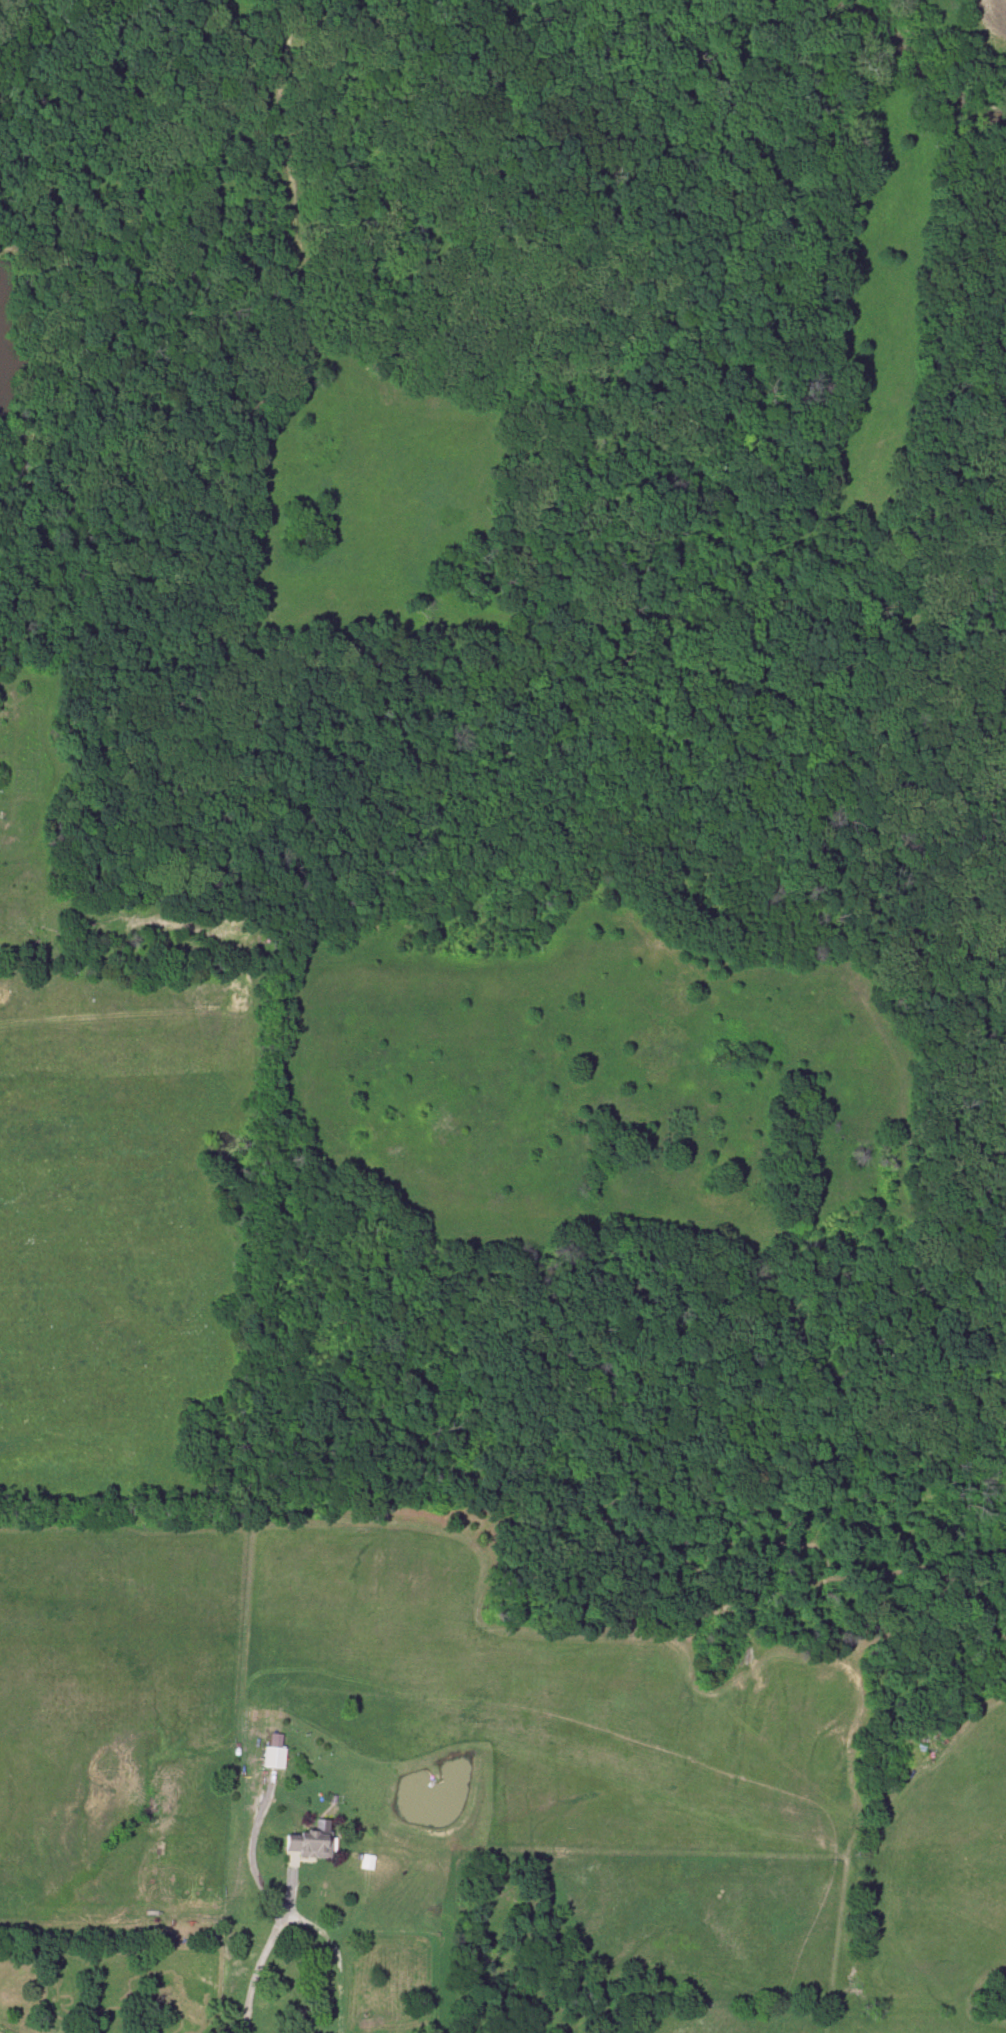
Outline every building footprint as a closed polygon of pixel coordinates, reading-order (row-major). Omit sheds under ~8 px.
[(283,1730),(269,1730),(269,1740),(282,1741),(283,1730)] [(287,1748),(267,1747),(266,1769),(287,1769),(287,1748)] [(334,1857),(334,1833),(288,1832),(287,1856),(334,1857)]
